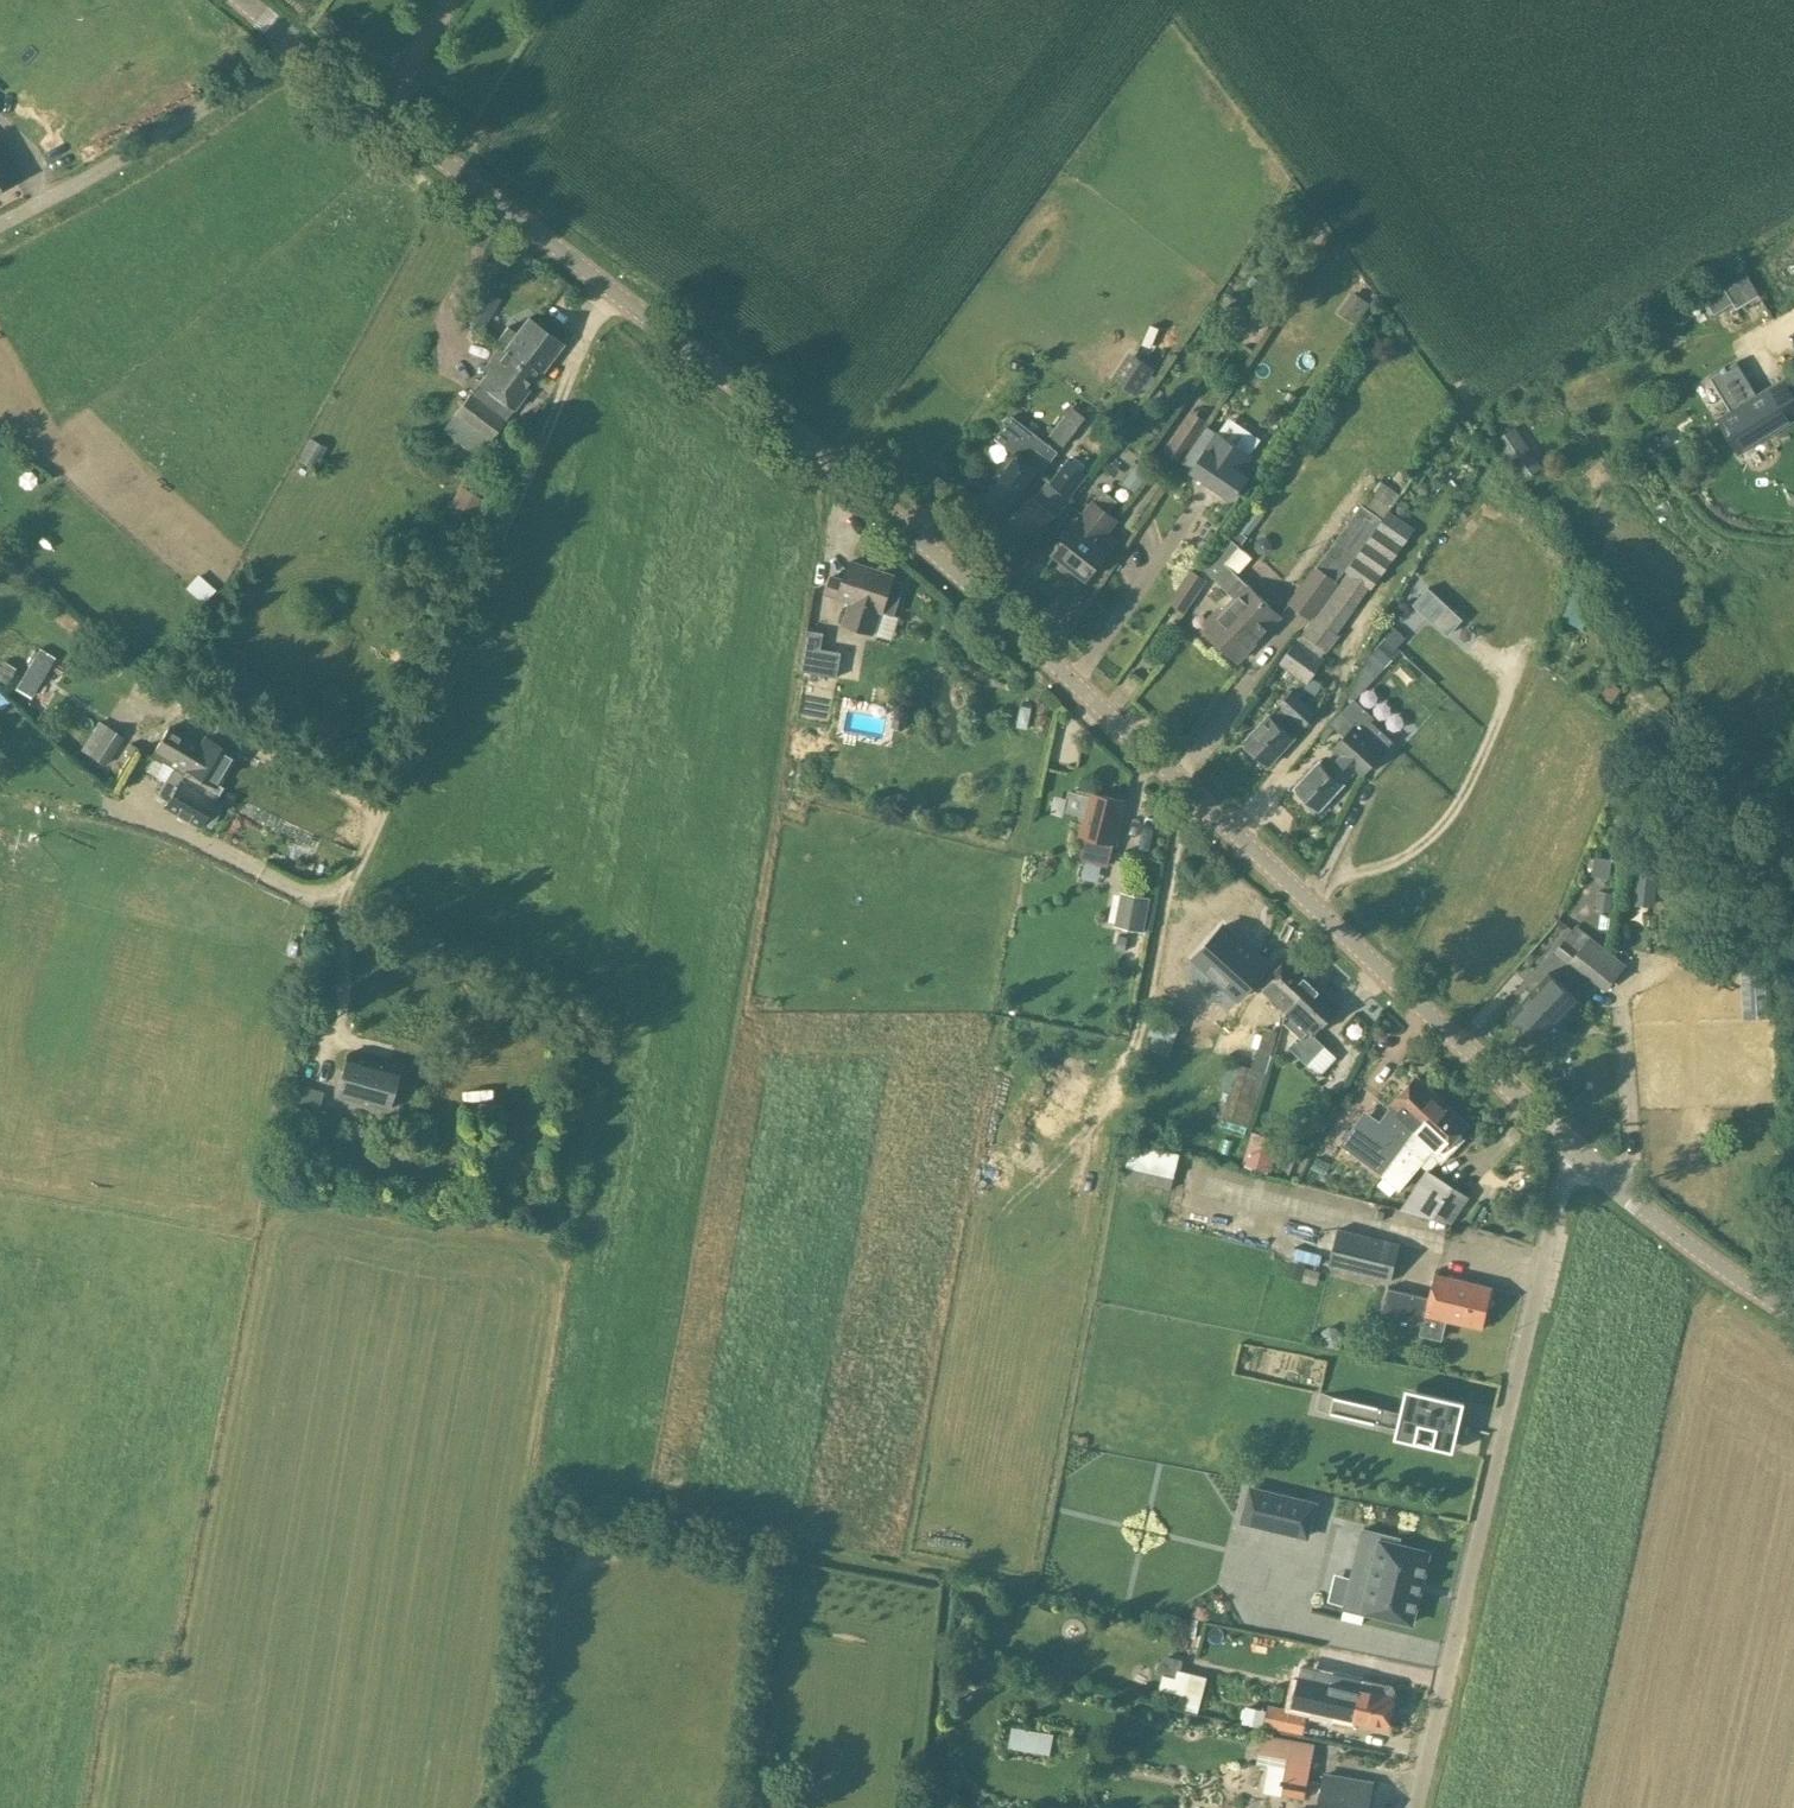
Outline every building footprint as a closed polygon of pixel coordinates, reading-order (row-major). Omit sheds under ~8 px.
[(15,179),(0,154),(0,188),(15,179)] [(1738,309),(1760,296),(1745,272),(1704,296),(1715,314),(1734,302),(1738,309)] [(1339,312),(1357,325),(1371,303),(1369,302),(1374,295),(1362,287),(1358,294),(1353,291),(1339,312)] [(484,450),(513,411),(529,390),(525,387),(533,377),(536,380),(564,344),(528,317),(454,415),(475,430),(469,438),(484,450)] [(1130,352),(1112,378),(1138,396),(1142,388),(1147,392),(1156,379),(1151,376),(1155,369),(1130,352)] [(1746,379),(1720,395),(1733,415),(1722,422),(1741,454),(1783,428),(1764,396),(1759,399),(1746,379)] [(1073,406),(1049,435),(1063,446),(1086,417),(1073,406)] [(1191,409),(1164,451),(1181,462),(1209,421),(1191,409)] [(1008,516),(1040,475),(1058,451),(1013,416),(996,438),(1014,453),(982,496),(1008,516)] [(1248,477),(1241,472),(1252,456),(1208,425),(1183,462),(1194,469),(1192,472),(1232,500),(1248,477)] [(1522,481),(1544,467),(1516,426),(1498,439),(1514,463),(1511,465),(1522,481)] [(299,459),(315,468),(328,447),(311,437),(299,459)] [(1029,493),(1035,498),(1066,457),(1060,453),(1029,493)] [(1089,474),(1069,458),(1049,482),(1070,498),(1089,474)] [(1288,603),(1312,620),(1391,511),(1402,495),(1380,480),(1363,504),(1362,504),(1317,566),(1315,565),(1288,603)] [(461,486),(445,512),(469,526),(485,500),(461,486)] [(1110,511),(1118,500),(1105,490),(1097,501),(1095,500),(1085,513),(1055,551),(1090,578),(1119,539),(1109,531),(1119,518),(1110,511)] [(1416,528),(1391,511),(1312,620),(1281,665),(1308,684),(1326,659),(1322,656),(1326,650),(1329,652),(1341,635),(1339,633),(1370,588),(1373,590),(1416,528)] [(1198,561),(1192,570),(1170,603),(1185,613),(1208,580),(1206,579),(1209,575),(1236,601),(1206,631),(1237,660),(1279,617),(1247,586),(1248,585),(1237,574),(1254,557),(1231,538),(1207,567),(1198,561)] [(826,594),(839,598),(850,602),(847,610),(844,608),(839,622),(843,623),(842,624),(875,635),(882,612),(883,612),(895,575),(851,561),(845,578),(832,574),(826,594)] [(1429,588),(1413,604),(1447,635),(1462,618),(1429,588)] [(1578,590),(1566,616),(1589,627),(1602,601),(1578,590)] [(808,629),(801,671),(838,677),(842,652),(822,648),(824,632),(808,629)] [(1396,630),(1371,658),(1379,666),(1398,646),(1405,638),(1396,630)] [(33,655),(19,679),(14,688),(28,697),(34,688),(52,657),(37,648),(33,655)] [(1270,766),(1295,739),(1318,713),(1292,689),(1244,742),(1270,766)] [(100,720),(81,749),(106,766),(125,737),(100,720)] [(1319,811),(1343,785),(1356,772),(1362,777),(1386,752),(1355,724),(1332,749),(1340,757),(1327,770),(1319,763),(1295,789),(1319,811)] [(153,756),(152,757),(160,762),(162,763),(163,761),(173,767),(169,774),(214,800),(222,787),(218,784),(235,755),(205,738),(200,746),(169,728),(153,756)] [(216,801),(214,800),(169,774),(165,782),(157,795),(168,802),(166,807),(200,827),(203,823),(211,827),(222,809),(214,804),(216,801)] [(1080,836),(1087,838),(1081,860),(1108,867),(1113,844),(1116,845),(1127,802),(1090,793),(1080,836)] [(1611,877),(1613,857),(1596,855),(1594,875),(1611,877)] [(1637,870),(1633,904),(1655,907),(1659,873),(1637,870)] [(1612,909),(1613,891),(1599,891),(1598,908),(1612,909)] [(1145,932),(1152,897),(1122,892),(1116,926),(1145,932)] [(1576,925),(1555,952),(1569,964),(1570,963),(1606,991),(1627,965),(1591,935),(1590,936),(1576,925)] [(1226,927),(1197,959),(1242,1000),(1271,969),(1226,927)] [(1770,958),(1741,960),(1742,974),(1751,973),(1754,1018),(1773,1017),(1770,958)] [(1510,1016),(1542,1046),(1581,1003),(1548,973),(1510,1016)] [(1288,1011),(1285,1021),(1300,1036),(1290,1046),(1293,1049),(1309,1064),(1320,1075),(1337,1058),(1325,1046),(1326,1046),(1314,1034),(1341,1005),(1315,981),(1288,1011)] [(1181,1025),(1154,1016),(1148,1034),(1174,1044),(1181,1025)] [(1279,1031),(1265,1027),(1263,1035),(1257,1033),(1253,1046),(1259,1048),(1253,1067),(1250,1066),(1233,1121),(1226,1119),(1224,1126),(1246,1133),(1248,1127),(1249,1127),(1279,1031)] [(399,1067),(347,1053),(335,1097),(387,1111),(399,1067)] [(1342,1145),(1383,1175),(1415,1130),(1444,1101),(1417,1076),(1389,1106),(1390,1107),(1379,1122),(1366,1113),(1342,1145)] [(1465,1139),(1460,1135),(1470,1125),(1444,1101),(1415,1130),(1383,1175),(1381,1176),(1399,1191),(1430,1154),(1442,1163),(1465,1139)] [(1253,1132),(1243,1163),(1271,1172),(1280,1140),(1253,1132)] [(1131,1141),(1125,1166),(1175,1177),(1180,1153),(1131,1141)] [(1471,1198),(1427,1170),(1400,1210),(1452,1224),(1471,1198)] [(1328,1267),(1392,1283),(1401,1244),(1337,1229),(1328,1267)] [(1297,1246),(1294,1256),(1319,1264),(1322,1253),(1297,1246)] [(1442,1340),(1447,1321),(1482,1329),(1492,1288),(1436,1274),(1430,1297),(1389,1287),(1382,1315),(1422,1324),(1420,1335),(1442,1340)] [(1407,1389),(1398,1429),(1396,1438),(1454,1452),(1465,1403),(1407,1389)] [(1375,1424),(1379,1407),(1322,1394),(1318,1410),(1375,1424)] [(1315,1504),(1251,1488),(1243,1520),(1308,1536),(1315,1504)] [(1411,1621),(1427,1553),(1398,1546),(1400,1538),(1364,1530),(1353,1576),(1373,1581),(1366,1610),(1411,1621)] [(1185,1701),(1201,1705),(1208,1676),(1180,1670),(1183,1660),(1168,1656),(1164,1657),(1161,1659),(1159,1663),(1157,1672),(1165,1674),(1161,1688),(1186,1695),(1185,1701)] [(1360,1680),(1344,1676),(1323,1671),(1313,1712),(1333,1717),(1332,1719),(1335,1719),(1334,1723),(1353,1728),(1354,1723),(1387,1730),(1395,1695),(1394,1695),(1395,1690),(1393,1686),(1363,1679),(1362,1681),(1360,1680)] [(1308,1697),(1311,1674),(1295,1672),(1293,1696),(1308,1697)] [(1304,1735),(1309,1713),(1270,1704),(1265,1726),(1304,1735)] [(1008,1748),(1051,1754),(1052,1746),(1064,1747),(1066,1736),(1011,1728),(1008,1748)] [(1282,1795),(1305,1799),(1315,1743),(1263,1734),(1260,1750),(1259,1749),(1257,1764),(1287,1770),(1282,1795)] [(1319,1807),(1368,1807),(1369,1800),(1370,1800),(1372,1785),(1324,1776),(1322,1792),(1319,1807)]
